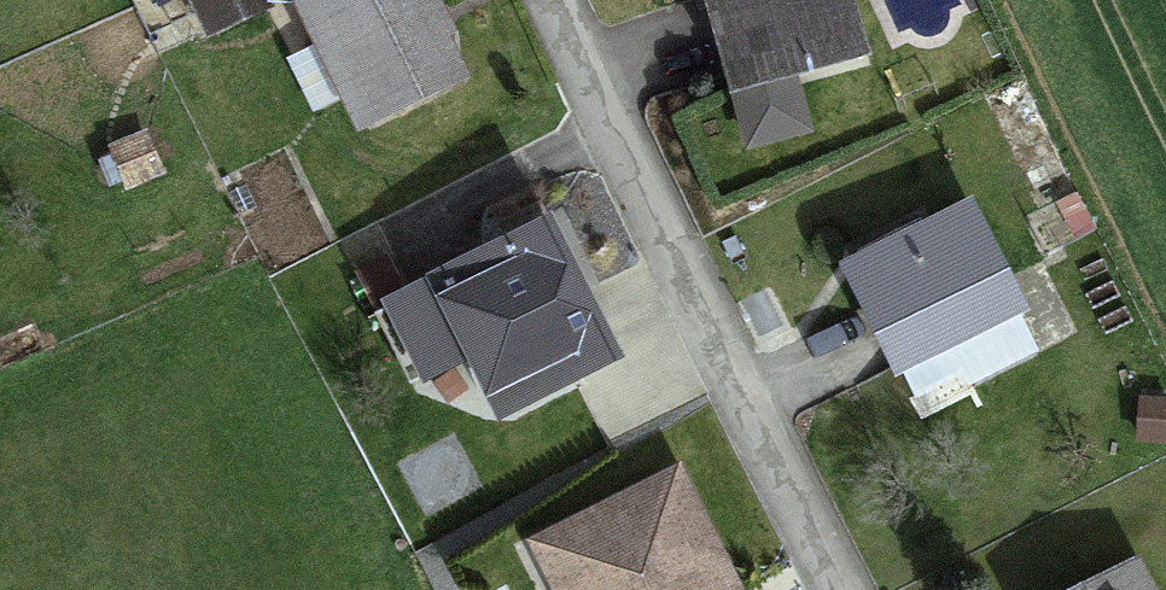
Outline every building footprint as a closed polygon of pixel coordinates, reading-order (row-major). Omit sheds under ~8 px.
[(204,43),(264,15),(257,0),(184,0),(204,43)] [(291,11),(356,138),(461,84),(417,0),(313,0),(291,11)] [(722,92),(859,62),(845,0),(702,0),(722,92)] [(968,226),(843,279),(883,374),(1009,320),(968,226)] [(525,258),(435,303),(493,420),(583,375),(525,258)] [(389,265),(349,285),(364,315),(404,296),(389,265)] [(540,542),(564,589),(764,589),(701,462),(540,542)] [(1102,589),(1136,589),(1130,577),(1102,589)]
